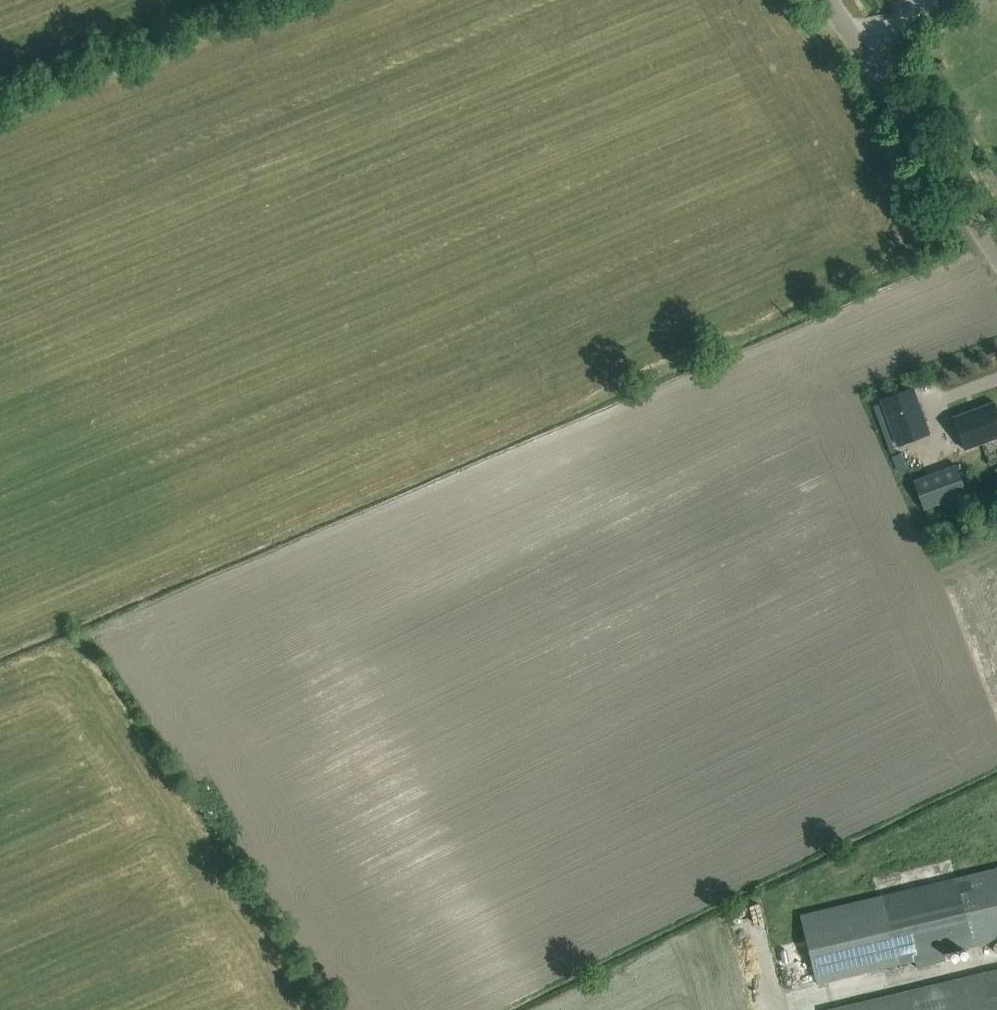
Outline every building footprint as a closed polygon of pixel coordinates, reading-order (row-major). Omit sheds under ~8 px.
[(898,445),(928,434),(911,387),(881,398),(898,445)] [(995,402),(952,418),(963,448),(996,436),(996,409),(995,402)] [(955,463),(914,478),(925,508),(966,493),(955,463)] [(996,941),(996,867),(800,914),(817,984),(916,960),(917,967),(946,961),(944,953),(996,941)] [(823,1009),(996,1009),(996,969),(823,1009)]
